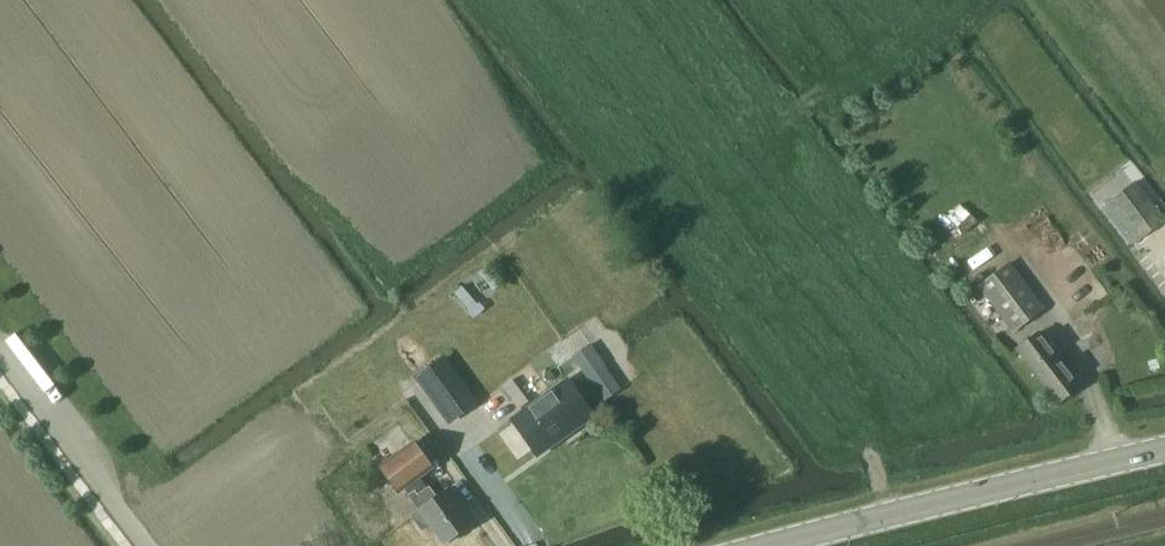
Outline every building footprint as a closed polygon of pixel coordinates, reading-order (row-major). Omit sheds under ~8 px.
[(1136,183),(1109,203),(1137,241),(1164,221),(1136,183)] [(1044,309),(1011,264),(979,288),(1012,333),(1044,309)] [(487,268),(479,274),(494,291),(501,285),(487,268)] [(462,287),(455,294),(469,311),(477,305),(462,287)] [(1015,350),(1053,399),(1074,383),(1036,334),(1015,350)] [(591,346),(573,358),(587,378),(605,404),(623,391),(604,365),(591,346)] [(471,403),(440,361),(419,377),(450,419),(471,403)] [(536,456),(591,417),(566,382),(510,421),(536,456)] [(411,444),(378,468),(397,493),(430,469),(411,444)] [(429,525),(443,545),(471,525),(446,490),(435,498),(428,488),(416,496),(413,492),(408,496),(418,510),(410,516),(421,531),(429,525)]
